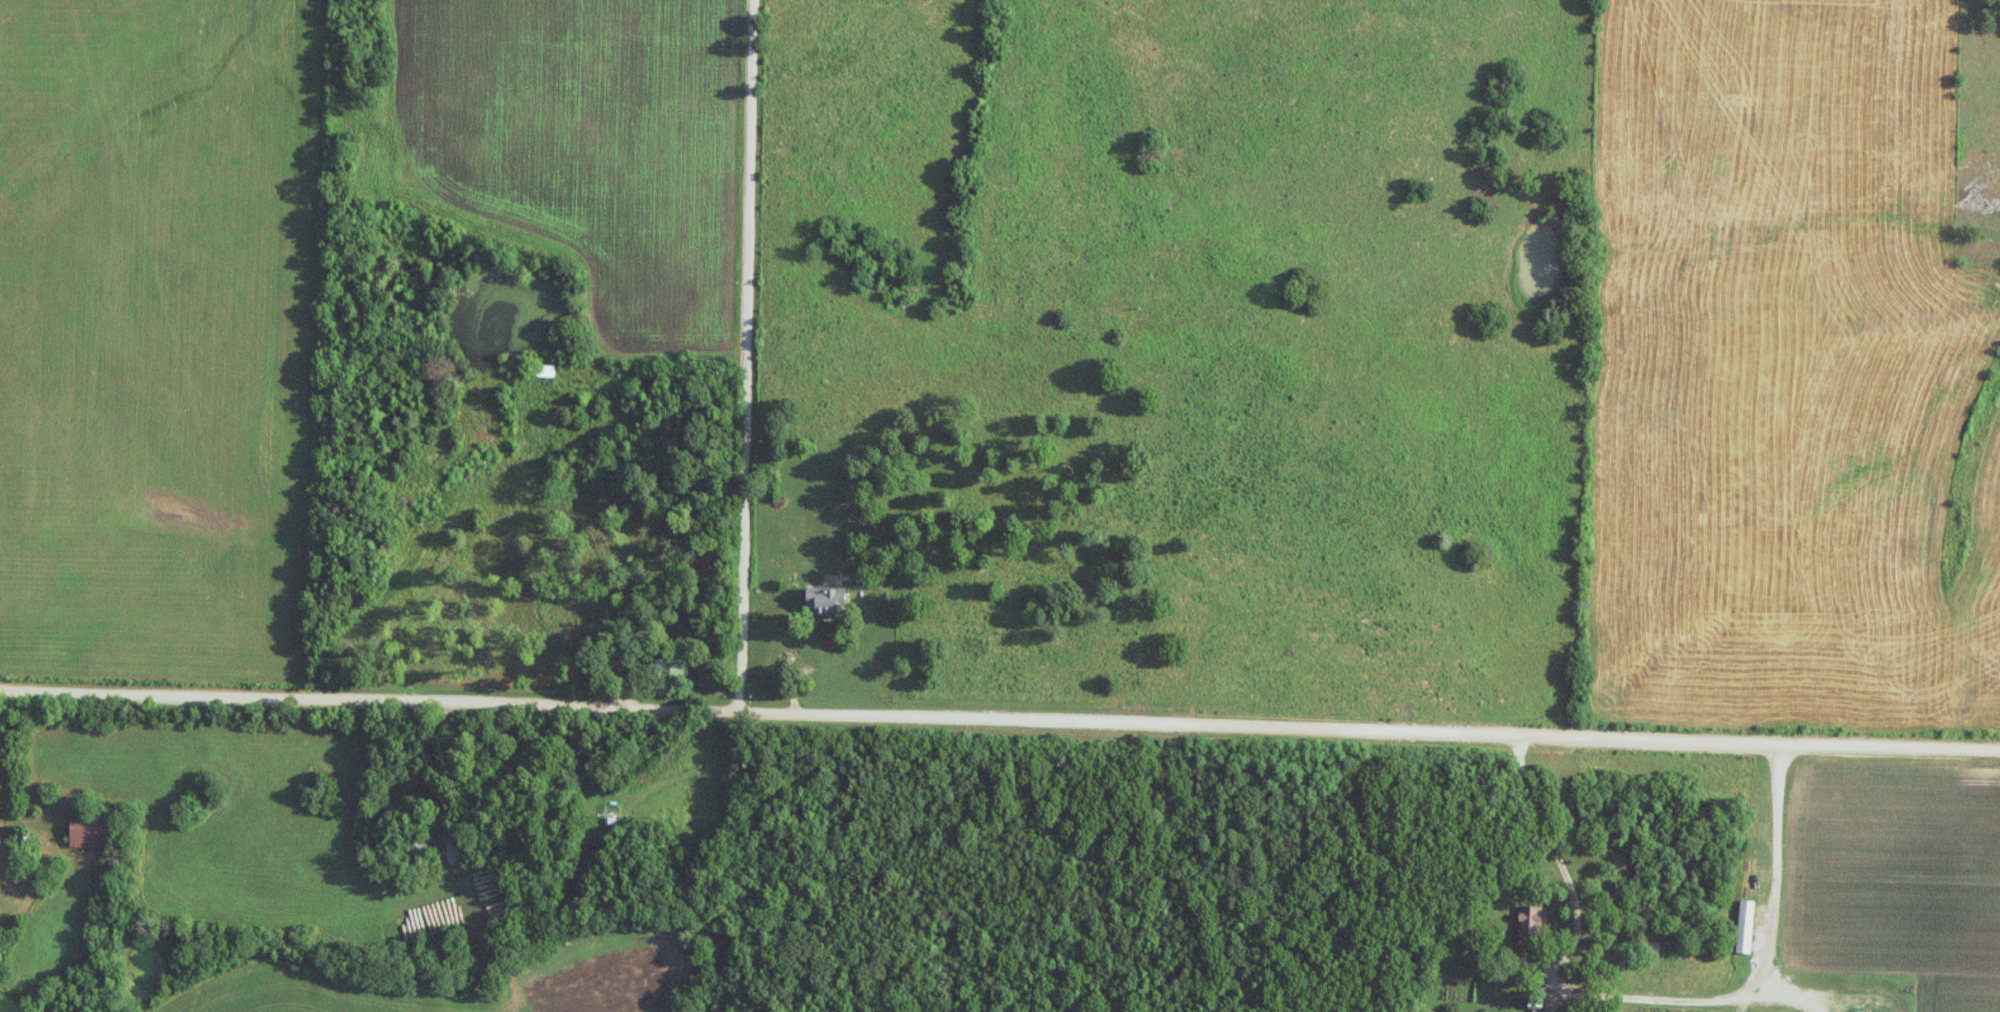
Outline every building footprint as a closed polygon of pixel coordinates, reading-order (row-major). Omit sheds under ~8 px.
[(531,377),(556,377),(556,366),(531,366),(531,377)] [(845,587),(806,587),(806,615),(845,615),(845,587)] [(110,814),(70,814),(70,848),(110,849),(110,814)] [(429,854),(419,826),(403,832),(413,860),(429,854)] [(1737,953),(1751,954),(1756,902),(1741,900),(1737,953)] [(1519,907),(1519,948),(1542,948),(1541,907),(1519,907)] [(1659,957),(1659,942),(1646,942),(1646,957),(1659,957)]
